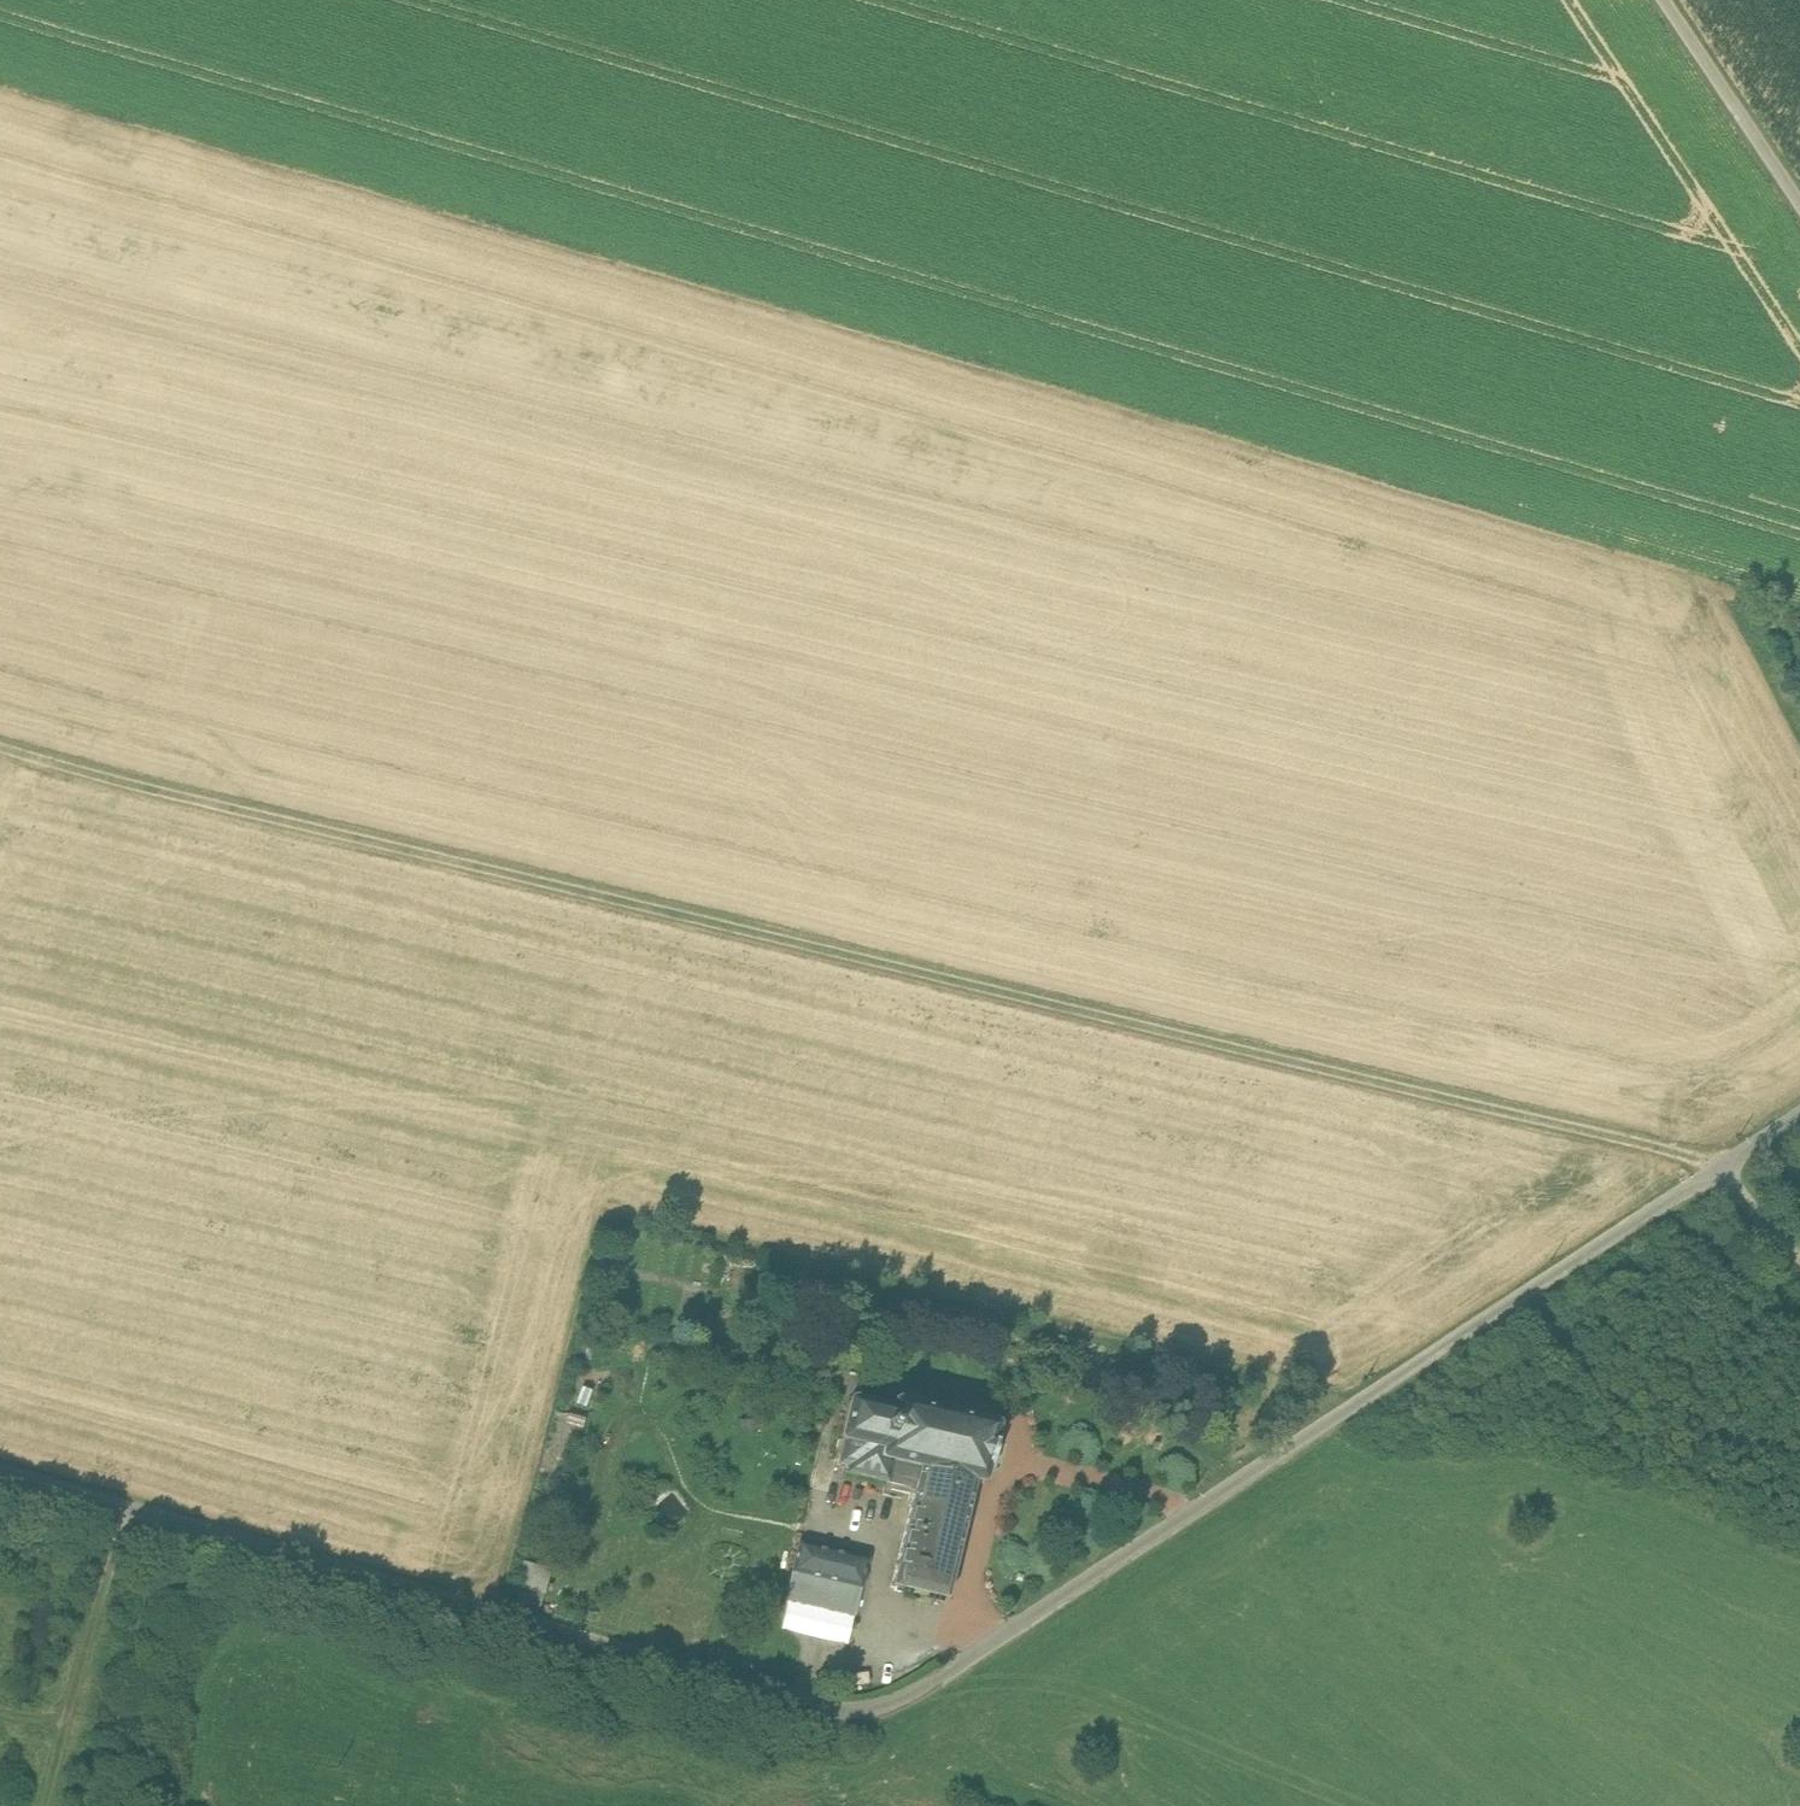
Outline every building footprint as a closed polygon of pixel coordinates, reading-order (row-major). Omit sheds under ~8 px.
[(976,1417),(973,1416),(972,1417),(957,1413),(954,1412),(938,1409),(938,1408),(935,1407),(935,1408),(920,1404),(916,1403),(901,1400),(901,1399),(898,1398),(898,1399),(894,1398),(894,1401),(893,1401),(892,1405),(893,1405),(893,1406),(890,1406),(890,1407),(856,1399),(857,1398),(853,1397),(853,1398),(850,1397),(849,1400),(848,1400),(848,1403),(848,1404),(841,1432),(840,1435),(841,1435),(840,1438),(843,1439),(882,1448),(881,1457),(893,1460),(921,1467),(974,1480),(977,1481),(980,1482),(980,1481),(983,1482),(984,1479),(985,1479),(985,1476),(987,1467),(988,1464),(993,1442),(994,1439),(996,1429),(997,1429),(997,1426),(997,1423),(995,1422),(991,1421),(976,1418),(976,1417)] [(882,1448),(843,1439),(842,1440),(844,1440),(838,1463),(848,1465),(847,1469),(846,1472),(849,1473),(850,1472),(884,1481),(884,1482),(888,1482),(888,1480),(893,1460),(881,1457),(882,1448)] [(921,1467),(893,1460),(888,1480),(908,1485),(908,1483),(916,1485),(921,1467)] [(974,1480),(921,1467),(916,1485),(898,1562),(897,1562),(896,1565),(900,1566),(928,1572),(928,1573),(931,1574),(932,1573),(948,1577),(947,1578),(951,1578),(952,1575),(951,1575),(974,1480)] [(755,1589),(787,1596),(793,1570),(799,1542),(776,1537),(768,1567),(760,1566),(755,1589)] [(868,1558),(799,1542),(793,1570),(862,1587),(868,1558)] [(862,1587),(793,1570),(787,1596),(855,1613),(862,1587)]
